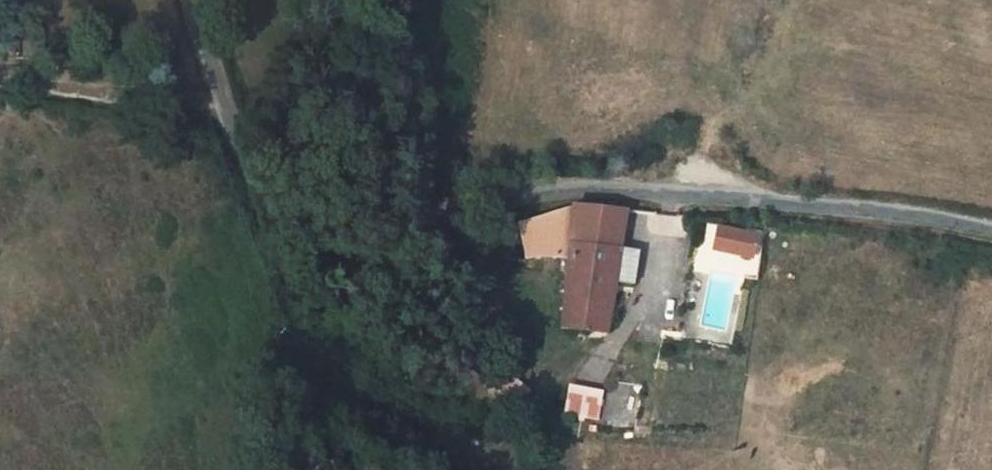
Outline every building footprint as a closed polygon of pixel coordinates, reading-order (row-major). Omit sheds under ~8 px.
[(572,212),(524,224),(528,262),(571,256),(568,286),(565,300),(562,322),(616,331),(621,289),(624,259),(629,217),(605,215),(572,212)] [(715,223),(708,251),(752,261),(758,234),(715,223)] [(624,259),(621,289),(638,291),(641,261),(624,259)] [(509,377),(501,370),(491,382),(499,389),(509,377)] [(529,393),(509,377),(499,389),(519,405),(529,393)] [(603,394),(572,389),(568,414),(599,420),(603,394)]
